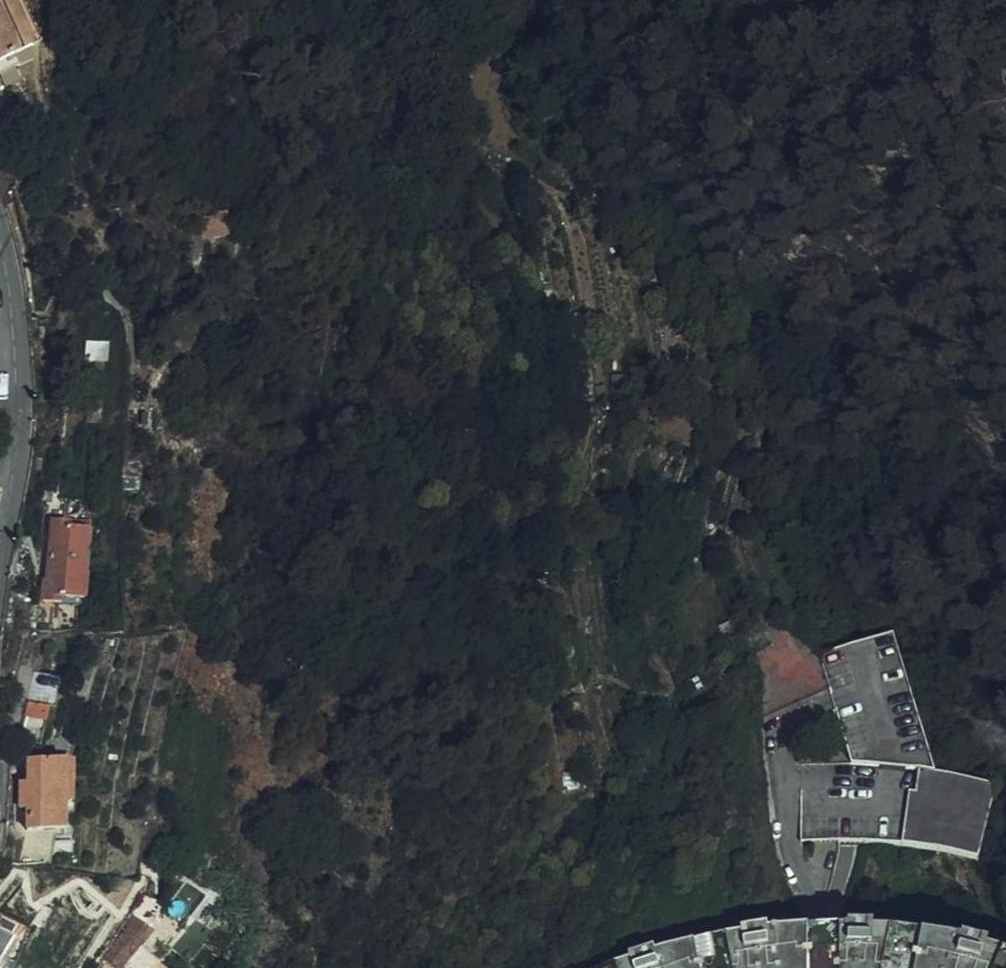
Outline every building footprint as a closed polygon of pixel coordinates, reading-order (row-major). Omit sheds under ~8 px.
[(22,37),(0,46),(0,61),(38,43),(20,0),(6,0),(22,37)] [(22,37),(6,0),(0,0),(0,46),(22,37)] [(100,498),(101,499),(116,499),(116,489),(101,488),(100,498)] [(31,586),(48,586),(48,580),(72,581),(74,557),(70,557),(73,504),(40,502),(37,563),(33,563),(31,586)] [(859,832),(908,838),(924,841),(940,845),(972,851),(991,778),(928,761),(888,622),(816,641),(848,755),(798,752),(795,831),(826,831),(859,832)] [(38,698),(17,693),(13,707),(16,707),(35,712),(38,698)] [(15,823),(50,823),(51,794),(51,749),(16,749),(15,771),(9,771),(8,799),(16,799),(15,823)] [(51,749),(51,794),(59,795),(59,749),(51,749)] [(112,917),(92,942),(109,956),(129,932),(140,918),(125,905),(114,919),(112,917)] [(9,936),(7,934),(13,923),(0,915),(0,952),(9,936)] [(980,951),(980,947),(956,939),(955,943),(926,935),(870,927),(871,922),(846,919),(844,924),(790,923),(764,924),(764,918),(738,919),(738,927),(685,933),(652,941),(650,936),(628,942),(629,947),(576,965),(569,967),(1005,967),(1005,960),(980,951)] [(109,956),(119,967),(133,967),(149,950),(129,932),(109,956)] [(161,961),(149,950),(133,967),(155,967),(161,961)]
